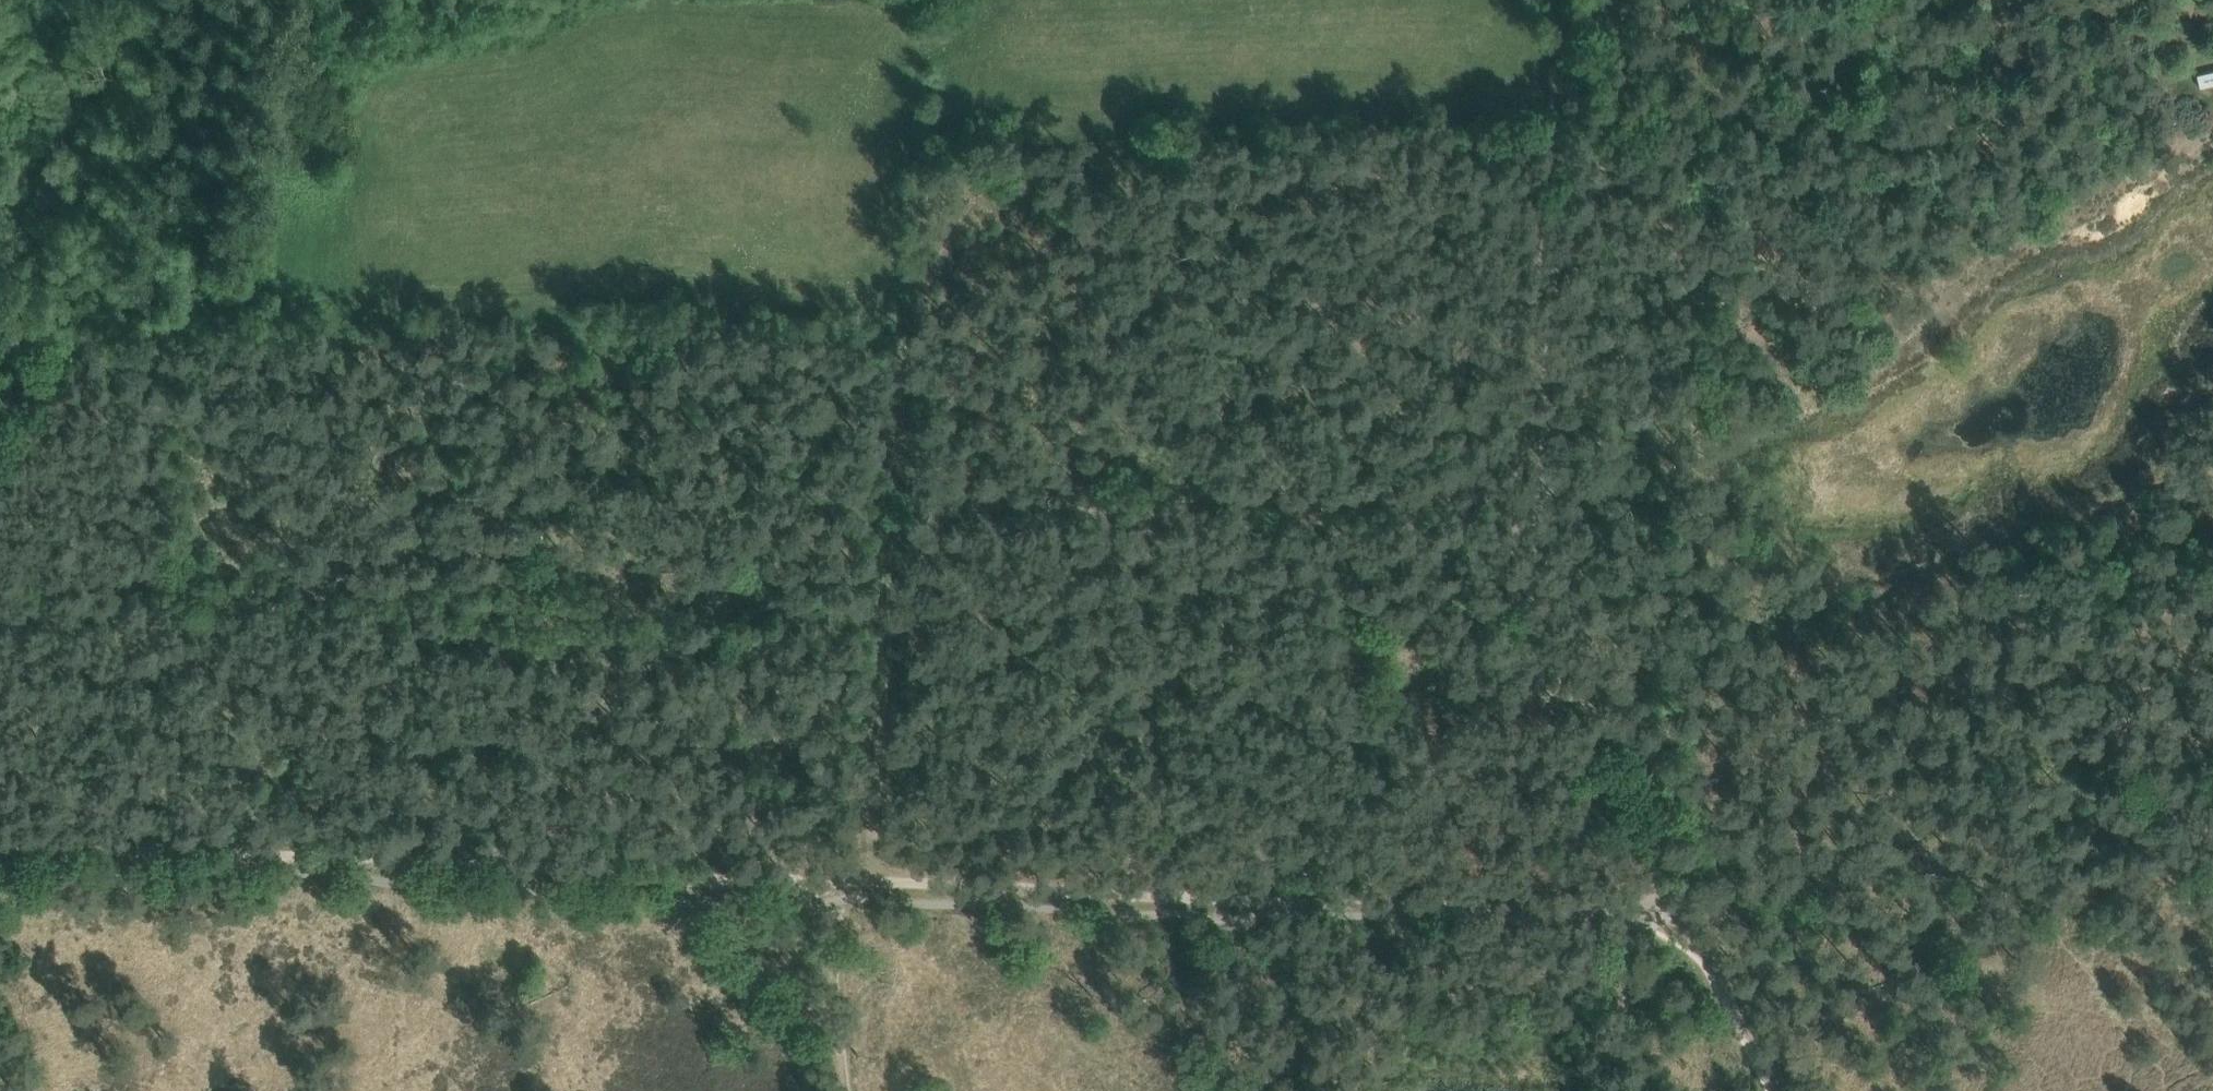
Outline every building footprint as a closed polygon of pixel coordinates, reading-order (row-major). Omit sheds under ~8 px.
[(2197,74),(2200,88),(2212,85),(2212,70),(2197,74)]
